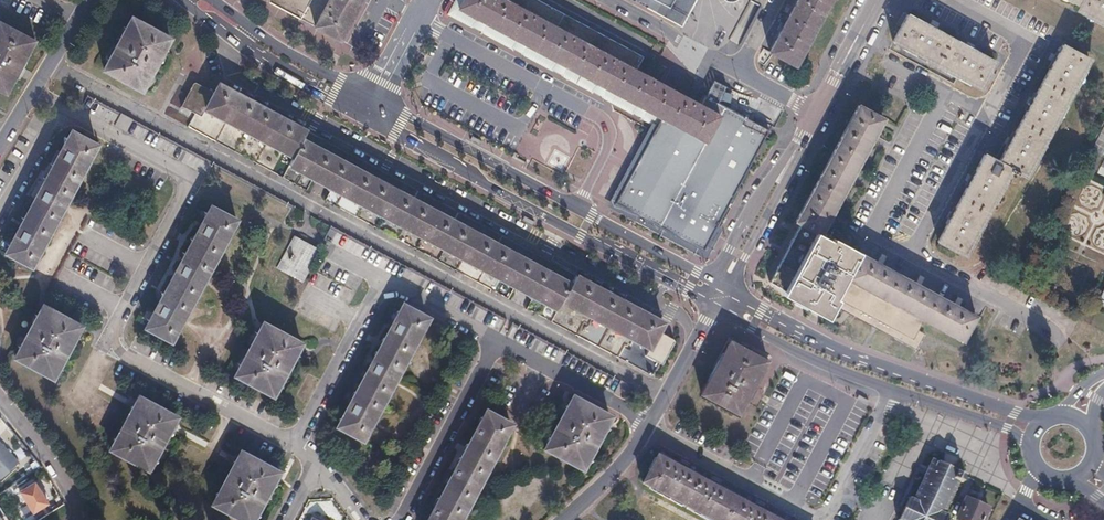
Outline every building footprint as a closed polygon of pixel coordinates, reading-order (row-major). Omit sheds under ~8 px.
[(283,8),(341,40),(346,31),(350,24),(354,17),(363,0),(267,0),(283,8)] [(537,0),(456,0),(449,13),(463,21),(477,29),(491,36),(506,44),(520,52),(534,60),(548,68),(563,76),(577,84),(591,92),(605,100),(607,101),(619,108),(634,116),(645,122),(654,127),(624,182),(613,203),(640,218),(656,227),(700,251),(767,131),(740,117),(748,102),(741,97),(729,110),(702,96),(697,106),(663,88),(635,73),(643,59),(537,0)] [(683,29),(699,1),(699,0),(630,0),(683,29)] [(782,31),(770,54),(794,67),(831,0),(799,0),(782,31)] [(1086,6),(1084,11),(1103,22),(1103,0),(1075,0),(1086,6)] [(907,15),(893,42),(979,89),(994,62),(907,15)] [(169,37),(132,16),(103,68),(141,89),(169,37)] [(0,24),(0,92),(8,96),(21,70),(36,43),(0,24)] [(1088,61),(1061,46),(1000,164),(983,155),(938,242),(964,256),(1009,172),(1010,169),(1018,174),(1025,177),(1088,61)] [(332,187),(325,200),(507,297),(514,284),(526,291),(534,296),(527,309),(652,376),(659,363),(662,365),(676,339),(659,330),(664,322),(652,316),(640,310),(628,303),(616,297),(604,290),(580,277),(558,266),(543,258),(525,248),(506,238),(488,228),(469,218),(451,208),(432,198),(413,188),(395,178),(384,172),(376,168),(337,147),(311,133),(287,120),(273,112),(259,105),(246,98),(232,90),(219,83),(215,91),(193,80),(177,111),(191,118),(187,125),(305,189),(312,176),(320,181),(332,187)] [(87,94),(80,108),(106,122),(113,108),(87,94)] [(881,120),(858,107),(794,220),(820,234),(881,120)] [(113,108),(106,122),(287,219),(295,205),(113,108)] [(1092,150),(1103,156),(1103,126),(1092,150)] [(97,144),(71,131),(56,160),(39,193),(23,223),(7,254),(32,268),(97,144)] [(236,218),(210,205),(145,327),(171,341),(236,218)] [(793,222),(800,226),(796,233),(784,256),(773,276),(768,284),(798,299),(824,313),(857,254),(820,234),(794,220),(793,222)] [(315,249),(295,238),(279,268),(302,280),(320,246),(317,245),(315,249)] [(975,317),(857,254),(824,313),(827,315),(832,306),(835,299),(912,341),(918,332),(923,323),(961,343),(975,317)] [(835,299),(832,306),(915,350),(923,335),(918,332),(912,341),(835,299)] [(82,327),(44,306),(17,358),(54,379),(82,327)] [(428,322),(403,308),(338,430),(363,444),(428,322)] [(302,342),(263,322),(235,375),(273,396),(302,342)] [(768,359),(732,340),(703,391),(740,411),(746,399),(768,359)] [(177,421),(139,400),(111,454),(149,474),(177,421)] [(611,421),(573,400),(545,452),(582,473),(611,421)] [(486,414),(431,519),(463,519),(512,427),(486,414)] [(18,463),(0,443),(0,480),(18,463)] [(241,455),(212,508),(234,519),(255,519),(279,476),(241,455)] [(643,483),(711,519),(775,519),(658,456),(643,483)] [(946,519),(949,519),(947,516),(944,517),(942,516),(947,506),(949,507),(951,504),(949,503),(953,495),(954,496),(956,492),(954,491),(958,484),(961,486),(962,483),(961,482),(962,480),(964,480),(965,478),(956,474),(937,465),(931,462),(929,467),(927,466),(926,469),(927,470),(924,476),(923,476),(921,479),(923,480),(918,488),(917,487),(916,490),(917,491),(912,502),(910,501),(908,498),(905,499),(907,503),(899,519),(898,519),(945,519),(946,519)] [(34,481),(19,491),(33,512),(48,503),(34,481)] [(965,501),(956,519),(982,519),(986,511),(965,501)]
